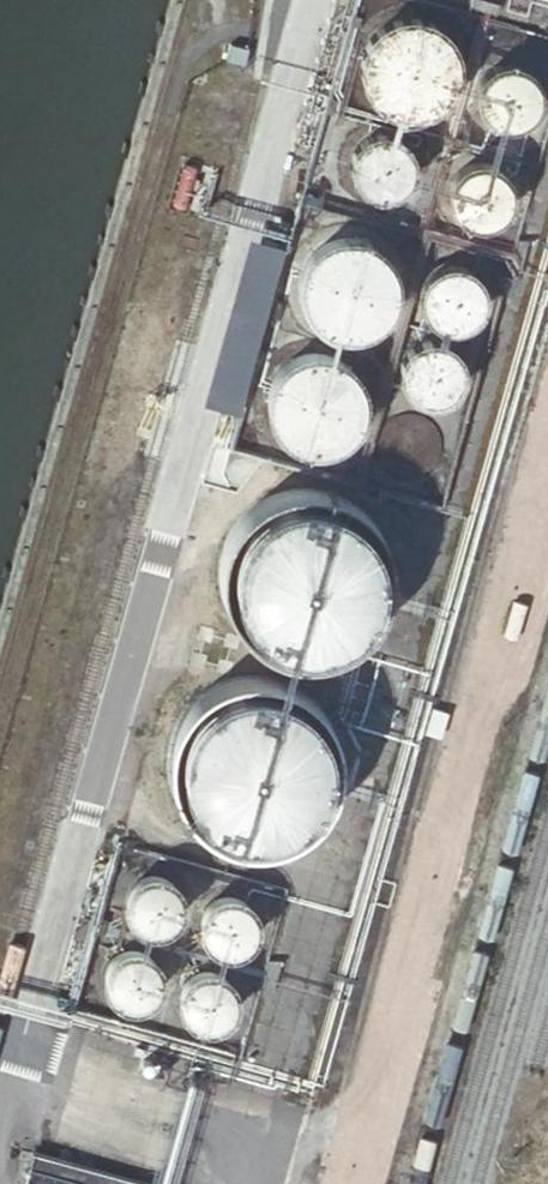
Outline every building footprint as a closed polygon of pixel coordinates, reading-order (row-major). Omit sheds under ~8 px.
[(479,0),(469,0),(468,9),(496,16),(501,6),(479,0)] [(424,22),(411,20),(404,20),(394,22),(387,25),(374,35),(367,42),(364,49),(361,58),(360,68),(361,82),(365,91),(371,100),(376,105),(384,111),(390,114),(396,116),(406,117),(420,116),(426,114),(435,109),(443,103),(448,98),(453,89),(456,79),(457,69),(456,59),(454,52),(448,40),(444,35),(439,30),(430,25),(424,22)] [(507,66),(499,68),(497,68),(488,74),(480,84),(478,96),(478,102),(480,108),(483,113),(487,118),(494,123),(504,126),(508,126),(517,125),(526,120),(530,115),(534,110),(536,104),(537,98),(536,88),(532,79),(524,71),(521,69),(513,67),(507,66)] [(393,139),(385,137),(378,137),(374,138),(366,141),(358,147),(354,155),(352,161),(351,169),(353,177),(355,183),(362,191),(372,196),(382,198),(391,196),(402,190),(407,184),(409,180),(412,169),(411,159),(408,153),(403,146),(399,142),(393,139)] [(483,165),(472,166),(468,167),(465,169),(458,174),(452,183),(450,187),(449,195),(450,202),(452,208),(457,217),(464,222),(470,224),(481,226),(491,224),(498,220),(507,210),(510,200),(510,193),(509,187),(506,179),(503,176),(495,169),(489,166),(483,165)] [(330,243),(324,246),(316,252),(307,262),(304,268),(300,280),(300,294),(302,304),(309,316),(313,321),(320,327),(332,333),(339,335),(352,335),(359,334),(371,329),(377,325),(382,321),(390,310),(394,298),(396,288),(394,275),(392,268),(387,260),(380,252),(375,248),(369,245),(356,240),(350,240),(340,240),(330,243)] [(450,268),(441,269),(437,270),(429,275),(420,285),(418,290),(416,299),(416,303),(418,312),(420,316),(425,324),(432,329),(445,334),(454,334),(459,333),(463,331),(471,326),(474,322),(479,315),(481,306),(482,301),(481,292),(479,288),(474,280),(467,274),(459,270),(455,269),(450,268)] [(430,342),(426,342),(421,343),(417,344),(408,349),(402,355),(399,359),(396,368),(395,377),(396,382),(397,387),(402,395),(412,404),(421,408),(434,408),(439,407),(447,403),(451,400),(457,393),(461,385),(462,380),(462,371),(461,366),(457,358),(448,348),(439,344),(430,342)] [(320,356),(314,355),(307,356),(294,360),(283,368),(278,372),(271,384),(269,390),(267,396),(267,410),(271,423),(274,429),(278,434),(288,443),(297,448),(303,450),(316,452),(323,451),(336,447),(341,443),(351,435),(359,423),(361,417),(362,411),(363,397),(359,384),(354,375),(345,366),(339,362),(330,358),(320,356)] [(414,418),(405,417),(392,421),(381,430),(376,443),(376,456),(381,469),(391,478),(404,482),(413,482),(426,477),(433,471),(439,459),(440,446),(436,433),(426,423),(414,418)] [(372,564),(372,555),(372,554),(372,546),(371,541),(369,532),(367,527),(364,520),(361,514),(357,509),(351,502),(346,497),(341,493),(335,490),(327,486),(321,483),(316,482),(306,480),(299,479),(290,480),(282,481),(276,483),(271,484),(263,487),(259,490),(251,495),(245,500),(239,507),(234,513),(230,520),(227,526),(225,533),(223,540),(222,546),(222,553),(222,561),(223,566),(224,574),(227,581),(229,586),(232,593),(238,602),(242,607),(248,612),(252,615),(256,618),(261,621),(270,625),(277,628),(281,628),(290,630),(296,630),(304,630),(313,628),(319,627),(325,625),(333,621),(337,619),(345,613),(350,609),(354,605),(358,599),(362,593),(366,586),(368,580),(371,571),(372,564)] [(324,753),(324,743),(324,742),(324,734),(323,729),(321,720),(319,715),(316,708),(312,702),(309,697),(303,690),(298,685),(293,681),(287,678),(279,674),(273,671),(268,670),(257,668),(251,667),(242,668),(234,669),(227,671),(222,672),(215,675),(211,678),(203,683),(197,688),(191,695),(186,701),(182,708),(179,714),(177,722),(175,728),(174,735),(174,741),(174,749),(174,754),(176,762),(178,769),(180,774),(184,781),(190,790),(194,795),(200,800),(204,804),(207,806),(213,809),(221,813),(229,816),(233,816),(242,818),(248,818),(256,818),(265,817),(270,815),(277,813),(285,809),(288,807),(297,801),(302,797),(305,793),(310,787),(314,781),(318,774),(320,768),(323,759),(324,753)] [(162,879),(155,877),(151,877),(144,879),(134,885),(128,895),(127,906),(130,916),(137,925),(147,930),(158,931),(165,928),(174,921),(178,915),(180,904),(178,893),(176,890),(172,884),(162,879)] [(231,899),(224,899),(222,899),(214,903),(207,909),(203,918),(202,929),(206,939),(213,947),(220,951),(231,952),(242,948),(250,941),(255,931),(255,920),(250,910),(242,902),(231,899)] [(126,952),(122,954),(117,956),(114,958),(110,964),(106,973),(105,979),(106,986),(109,993),(117,1001),(128,1006),(139,1005),(144,1003),(152,998),(157,990),(159,985),(160,979),(158,970),(152,960),(146,955),(143,954),(136,952),(126,952)] [(210,973),(200,974),(197,976),(188,983),(184,989),(182,998),(183,1009),(187,1016),(190,1019),(197,1024),(206,1027),(217,1026),(222,1024),(228,1019),(233,1011),(235,1004),(235,993),(230,985),(222,977),(215,974),(210,973)] [(38,1183),(152,1183),(153,1183),(34,1151),(26,1181),(38,1183)]
